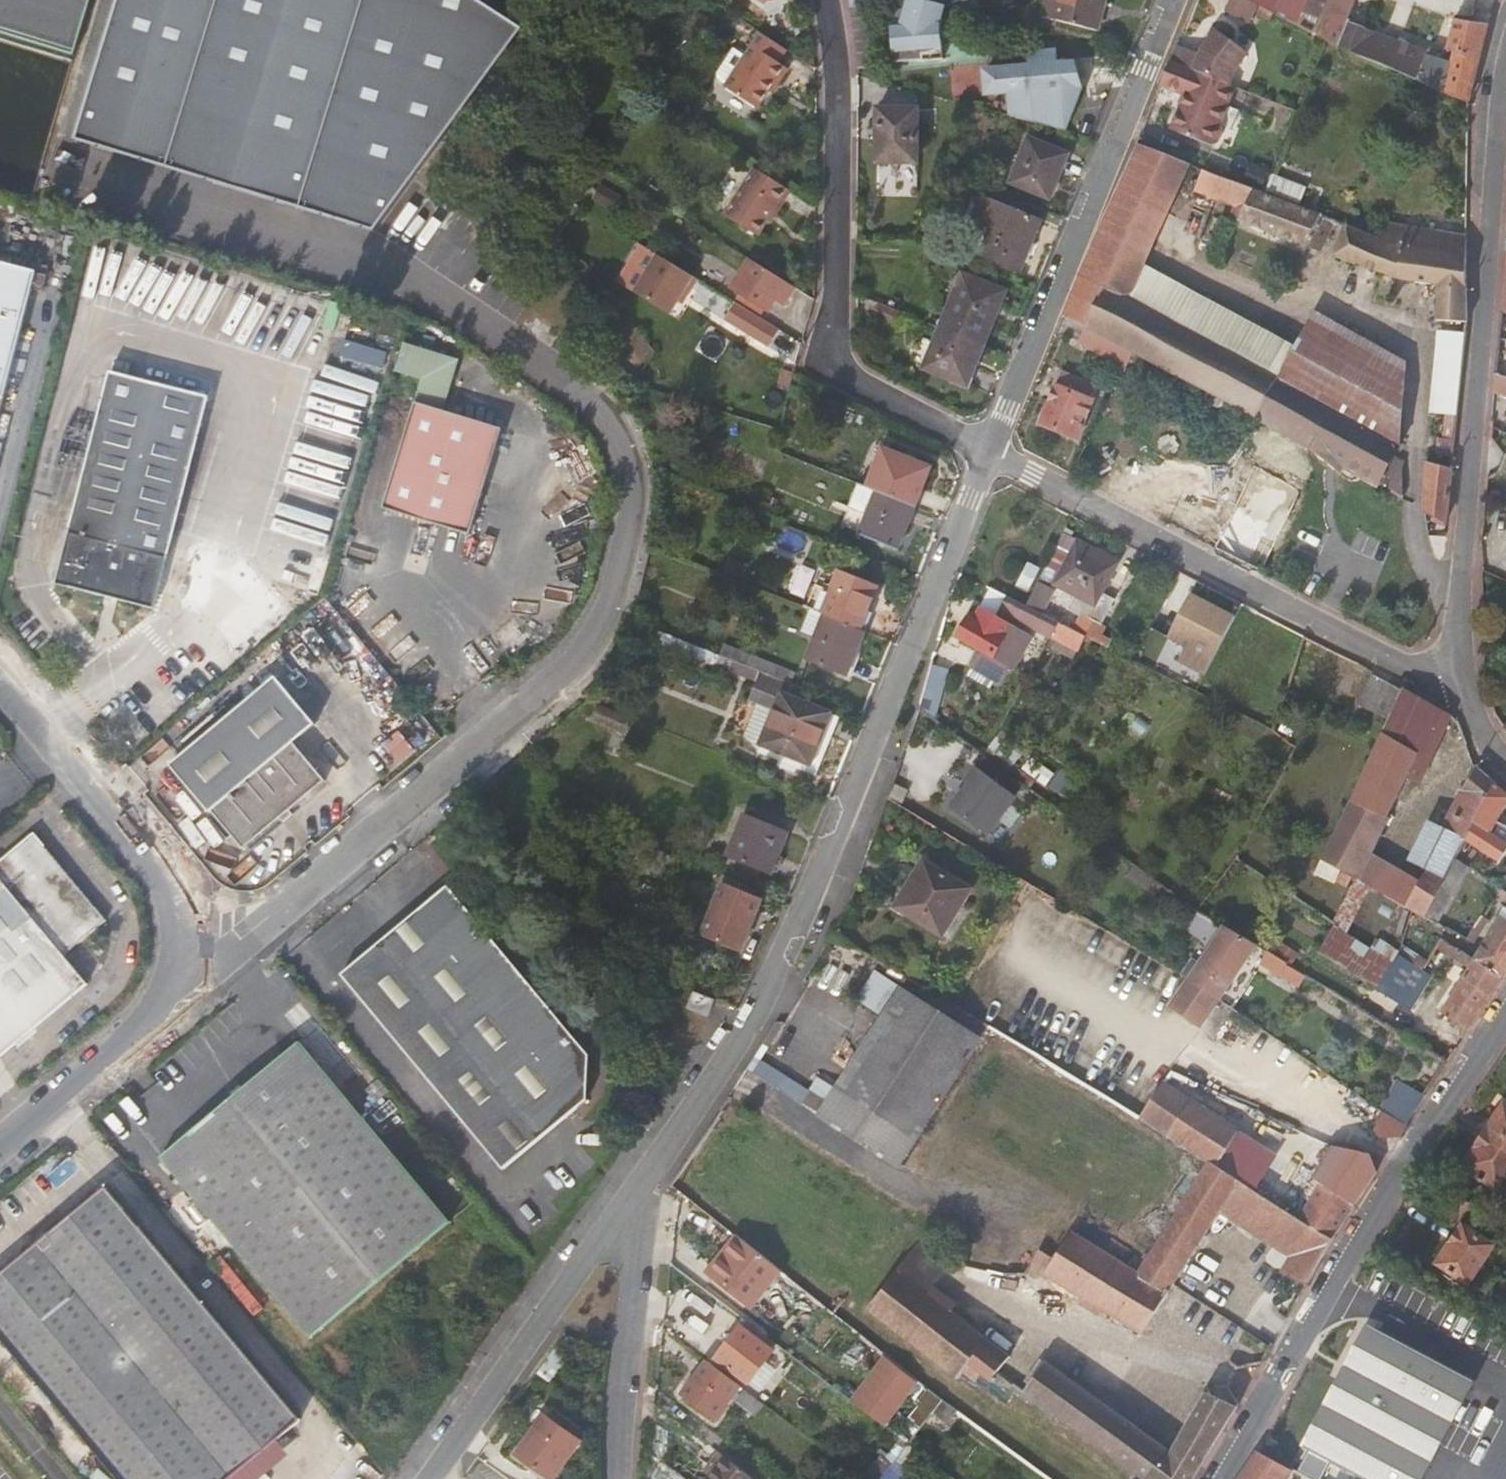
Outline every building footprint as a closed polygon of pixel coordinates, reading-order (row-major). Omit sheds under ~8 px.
[(72,58),(91,0),(0,0),(0,36),(72,58)] [(372,247),(532,29),(484,0),(117,0),(72,147),(176,182),(183,162),(282,195),(275,214),(314,227),(337,235),(372,247)] [(944,5),(927,0),(909,0),(906,13),(902,29),(891,27),(892,52),(922,51),(923,60),(944,58),(940,21),(944,5)] [(1045,15),(1098,28),(1105,0),(1049,0),(1045,15)] [(1309,0),(1280,0),(1275,12),(1299,24),(1309,0)] [(1488,24),(1453,20),(1443,63),(1426,57),(1421,49),(1346,21),(1354,0),(1309,0),(1299,24),(1329,39),(1348,49),(1375,60),(1469,100),(1477,70),(1488,24)] [(902,29),(906,13),(891,11),(891,27),(902,29)] [(1198,52),(1177,42),(1170,59),(1230,84),(1232,71),(1233,66),(1235,60),(1242,48),(1212,26),(1198,52)] [(779,61),(788,48),(762,31),(726,85),(758,107),(776,79),(780,82),(789,67),(779,61)] [(1009,93),(1011,114),(1063,128),(1081,90),(1073,87),(1071,59),(1057,56),(1058,49),(1029,41),(1027,48),(988,67),(990,88),(1009,93)] [(893,63),(923,60),(922,51),(892,52),(893,63)] [(1220,121),(1234,85),(1230,84),(1170,59),(1160,83),(1185,93),(1171,127),(1210,142),(1215,141),(1219,140),(1222,130),(1220,121)] [(918,106),(879,106),(879,159),(918,160),(918,106)] [(1066,152),(1028,137),(1011,180),(1048,196),(1066,152)] [(1142,264),(1189,163),(1140,144),(1093,249),(1119,262),(1109,287),(1127,296),(1142,264)] [(176,182),(275,214),(282,195),(183,162),(176,182)] [(777,210),(791,188),(755,166),(725,213),(757,234),(774,208),(777,210)] [(1230,217),(1240,220),(1253,189),(1204,169),(1196,190),(1234,205),(1230,217)] [(1265,193),(1299,206),(1307,187),(1272,174),(1266,188),(1265,193)] [(1333,219),(1322,215),(1312,211),(1299,206),(1265,193),(1253,189),(1240,220),(1321,250),(1333,219)] [(556,206),(572,217),(573,218),(582,205),(566,193),(556,206)] [(1038,218),(982,196),(974,216),(993,225),(981,254),(1018,269),(1038,218)] [(1467,320),(1468,235),(1386,222),(1381,233),(1376,231),(1375,235),(1345,224),(1335,253),(1367,265),(1394,276),(1412,280),(1438,283),(1436,318),(1467,320)] [(330,258),(337,235),(314,227),(307,250),(330,258)] [(1119,262),(1093,249),(1076,285),(1065,312),(1085,323),(1104,284),(1109,287),(1119,262)] [(785,302),(795,285),(750,256),(734,282),(748,292),(745,296),(758,305),(761,300),(769,305),(776,296),(785,302)] [(666,257),(643,295),(679,317),(693,293),(698,296),(707,281),(666,257)] [(31,286),(41,288),(45,272),(0,260),(0,409),(31,286)] [(1290,341),(1142,264),(1127,296),(1153,311),(1331,405),(1399,442),(1403,357),(1310,307),(1290,341)] [(951,329),(983,342),(1004,290),(964,273),(942,325),(951,329)] [(1127,296),(1109,287),(1104,284),(1085,323),(1096,329),(1135,349),(1194,382),(1253,414),(1273,424),(1311,444),(1331,405),(1153,311),(1127,296)] [(904,309),(875,297),(869,311),(897,324),(904,309)] [(732,322),(774,348),(785,332),(743,306),(732,322)] [(967,382),(983,342),(951,329),(942,325),(926,365),(967,382)] [(1089,345),(1127,366),(1135,349),(1096,329),(1089,345)] [(1463,374),(1466,334),(1438,331),(1431,410),(1448,412),(1458,413),(1463,374)] [(422,376),(419,390),(452,396),(460,353),(403,343),(397,372),(422,376)] [(208,392),(110,366),(55,578),(152,604),(208,392)] [(1098,386),(1063,372),(1058,385),(1056,384),(1042,422),(1077,436),(1098,386)] [(1496,372),(1493,399),(1505,402),(1505,374),(1496,372)] [(474,529),(503,424),(415,400),(387,505),(474,529)] [(1390,459),(1399,442),(1331,405),(1311,444),(1322,450),(1331,455),(1358,470),(1378,481),(1390,459)] [(1453,463),(1458,413),(1448,412),(1447,437),(1449,438),(1448,462),(1453,463)] [(1176,522),(1266,570),(1312,473),(1224,427),(1176,522)] [(884,446),(869,484),(878,488),(915,503),(930,465),(884,446)] [(1354,475),(1358,470),(1331,455),(1331,463),(1331,464),(1349,476),(1352,475),(1354,475)] [(1447,519),(1452,469),(1443,465),(1428,458),(1426,507),(1447,519)] [(1403,466),(1390,459),(1378,481),(1403,495),(1403,466)] [(868,513),(878,488),(869,484),(860,480),(849,505),(868,513)] [(915,503),(878,488),(868,513),(860,532),(897,547),(915,503)] [(1078,537),(1055,582),(1096,604),(1091,615),(1103,621),(1116,597),(1104,590),(1120,558),(1078,537)] [(1040,565),(1028,558),(1016,583),(1028,589),(1040,565)] [(835,589),(826,611),(828,612),(863,627),(880,584),(843,569),(835,589)] [(1053,589),(1038,581),(1027,603),(1042,611),(1053,589)] [(819,582),(810,604),(826,611),(835,589),(819,582)] [(996,588),(983,608),(996,616),(1000,610),(1009,594),(996,588)] [(1236,613),(1191,591),(1170,634),(1188,643),(1181,658),(1207,671),(1236,613)] [(1027,603),(1009,594),(1000,610),(1047,634),(1048,631),(1082,648),(1088,634),(1042,611),(1027,603)] [(979,648),(976,654),(1005,672),(1009,666),(1014,669),(1032,637),(996,616),(983,608),(975,621),(970,617),(959,635),(979,648)] [(849,672),(866,628),(863,627),(828,612),(810,655),(849,672)] [(751,651),(749,662),(776,674),(780,663),(751,651)] [(1005,672),(976,654),(970,663),(999,682),(1005,672)] [(776,674),(749,662),(746,675),(772,685),(776,674)] [(933,663),(921,705),(937,717),(951,669),(933,663)] [(1364,693),(1392,711),(1403,685),(1375,668),(1364,693)] [(246,849),(329,780),(298,744),(319,726),(280,677),(173,765),(212,812),(215,811),(246,849)] [(1392,711),(1384,728),(1419,748),(1432,756),(1452,715),(1403,685),(1392,711)] [(830,710),(785,691),(765,742),(810,761),(830,710)] [(1336,877),(1353,888),(1359,876),(1369,854),(1419,748),(1384,728),(1346,810),(1349,812),(1325,857),(1341,867),(1336,877)] [(1026,782),(985,753),(966,779),(970,782),(954,804),(990,831),(1026,782)] [(1476,820),(1496,782),(1477,765),(1444,826),(1467,838),(1476,820)] [(1505,807),(1505,791),(1496,782),(1476,820),(1505,839),(1505,820),(1500,817),(1505,807)] [(748,813),(732,853),(774,871),(790,831),(748,813)] [(1501,859),(1505,852),(1505,839),(1476,820),(1467,838),(1480,845),(1501,859)] [(1447,875),(1458,854),(1467,838),(1444,826),(1439,823),(1420,859),(1429,864),(1447,875)] [(85,985),(62,956),(105,921),(31,833),(0,859),(0,1055),(85,985)] [(1369,854),(1359,876),(1406,904),(1418,883),(1369,854)] [(1427,914),(1439,921),(1470,863),(1458,854),(1447,875),(1427,914)] [(1415,909),(1421,911),(1427,914),(1447,875),(1429,864),(1418,883),(1406,904),(1415,909)] [(968,897),(923,870),(896,917),(941,943),(968,897)] [(725,879),(703,932),(740,948),(762,895),(725,879)] [(1502,886),(1468,937),(1474,941),(1489,919),(1486,917),(1499,895),(1505,901),(1505,889),(1502,886)] [(487,933),(448,887),(342,975),(503,1173),(587,1101),(590,1058),(573,1037),(567,1036),(563,1038),(556,1029),(558,1018),(501,949),(489,947),(482,940),(487,933)] [(1190,978),(1219,998),(1255,942),(1198,908),(1184,925),(1211,944),(1192,974),(1178,964),(1175,969),(1190,978)] [(1504,977),(1505,974),(1505,909),(1475,959),(1504,977)] [(1439,932),(1444,924),(1439,921),(1427,914),(1421,911),(1417,919),(1439,932)] [(1346,968),(1378,988),(1401,954),(1400,954),(1378,941),(1372,949),(1333,924),(1319,949),(1346,968)] [(1443,1010),(1468,1032),(1479,1015),(1504,977),(1475,959),(1443,938),(1437,947),(1456,960),(1457,958),(1470,967),(1455,991),(1451,988),(1446,995),(1450,998),(1443,1010)] [(1316,995),(1324,984),(1268,950),(1260,961),(1294,982),(1297,977),(1302,980),(1299,984),(1316,995)] [(1423,968),(1425,965),(1404,950),(1401,954),(1423,968)] [(1378,988),(1399,1002),(1412,1010),(1433,975),(1423,968),(1401,954),(1378,988)] [(1176,1064),(1219,998),(1190,978),(1147,1045),(1164,1056),(1176,1064)] [(850,1068),(819,1119),(903,1172),(986,1041),(900,987),(850,1068)] [(718,997),(699,989),(693,1005),(711,1014),(718,997)] [(1423,1044),(1449,1062),(1456,1050),(1428,1032),(1429,1030),(1395,1008),(1392,1006),(1388,1011),(1391,1014),(1387,1022),(1423,1044)] [(161,1156),(311,1338),(450,1223),(298,1041),(161,1156)] [(1151,1122),(1210,1160),(1217,1164),(1238,1130),(1164,1082),(1158,1091),(1146,1084),(1129,1110),(1151,1122)] [(1386,1110),(1408,1125),(1423,1101),(1406,1090),(1393,1108),(1389,1106),(1386,1110)] [(1487,1126),(1463,1166),(1496,1185),(1504,1171),(1505,1172),(1505,1130),(1501,1127),(1498,1132),(1487,1126)] [(1217,1164),(1240,1179),(1262,1192),(1277,1154),(1238,1130),(1217,1164)] [(1144,1332),(1222,1209),(1240,1179),(1217,1164),(1210,1160),(1139,1271),(1072,1230),(1053,1257),(1041,1248),(1025,1272),(1037,1280),(1042,1272),(1108,1313),(1106,1317),(1139,1337),(1143,1331),(1144,1332)] [(1294,1255),(1316,1269),(1334,1238),(1299,1215),(1262,1192),(1240,1179),(1222,1209),(1294,1255)] [(1299,1215),(1334,1238),(1356,1205),(1319,1182),(1299,1215)] [(105,1188),(0,1275),(0,1337),(118,1478),(242,1478),(304,1427),(105,1188)] [(1455,1195),(1443,1188),(1434,1204),(1447,1211),(1455,1195)] [(1455,1195),(1447,1211),(1463,1220),(1471,1204),(1455,1195)] [(1460,1277),(1467,1282),(1493,1242),(1459,1224),(1436,1264),(1441,1267),(1438,1273),(1456,1283),(1460,1277)] [(748,1309),(777,1271),(755,1252),(738,1239),(709,1277),(748,1309)] [(901,1269),(927,1291),(945,1269),(921,1245),(901,1269)] [(1284,1271),(1307,1286),(1316,1269),(1294,1255),(1284,1271)] [(993,1380),(998,1373),(1011,1356),(927,1291),(901,1269),(869,1309),(922,1349),(960,1378),(971,1363),(993,1380)] [(772,1352),(776,1346),(749,1325),(745,1330),(742,1329),(717,1363),(733,1375),(749,1354),(765,1367),(774,1355),(772,1352)] [(1307,1450),(1314,1454),(1336,1465),(1361,1478),(1422,1478),(1474,1382),(1372,1328),(1307,1450)] [(566,1346),(573,1336),(567,1334),(560,1343),(566,1346)] [(893,1427),(898,1419),(919,1433),(944,1394),(881,1354),(852,1401),(893,1427)] [(1138,1478),(1195,1478),(1238,1405),(1229,1388),(1228,1387),(1225,1386),(1220,1385),(1217,1386),(1209,1394),(1174,1452),(1048,1363),(1024,1394),(1135,1477),(1138,1478)] [(739,1388),(709,1365),(684,1400),(713,1422),(739,1388)] [(764,1406),(745,1392),(738,1401),(756,1416),(764,1406)] [(547,1419),(520,1457),(552,1478),(558,1478),(583,1444),(547,1419)] [(720,1453),(714,1460),(719,1465),(708,1478),(754,1478),(720,1453)] [(1301,1477),(1259,1454),(1241,1478),(1306,1478),(1301,1477)] [(1314,1454),(1301,1477),(1306,1478),(1328,1478),(1336,1465),(1314,1454)]
